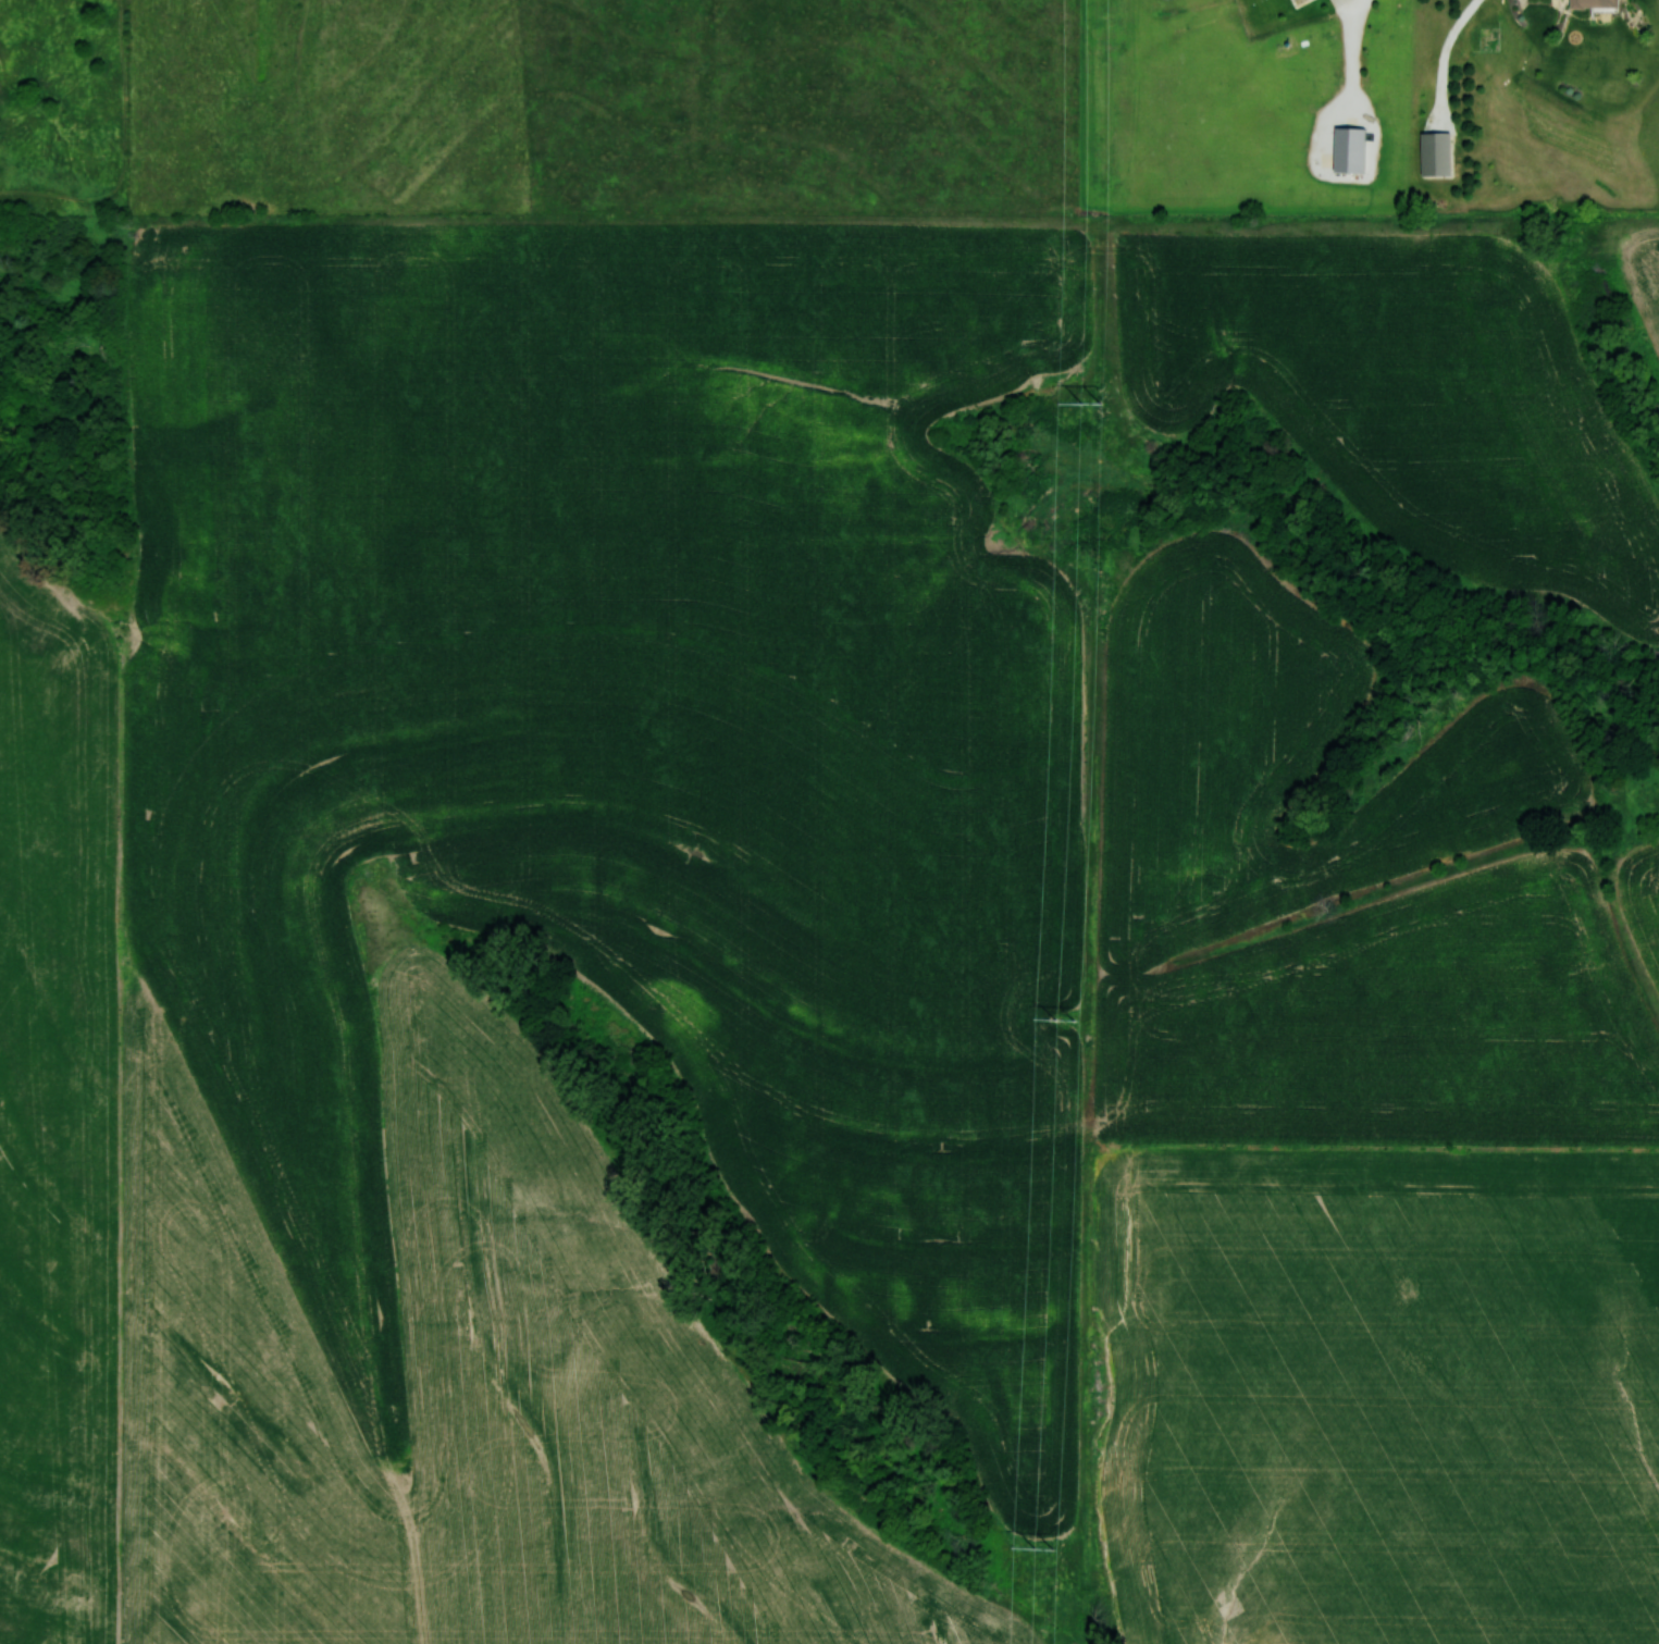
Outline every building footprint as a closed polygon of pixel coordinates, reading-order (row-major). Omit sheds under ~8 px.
[(1613,9),(1613,0),(1563,0),(1563,8),(1613,9)] [(1417,177),(1445,177),(1445,133),(1417,133),(1417,177)]
